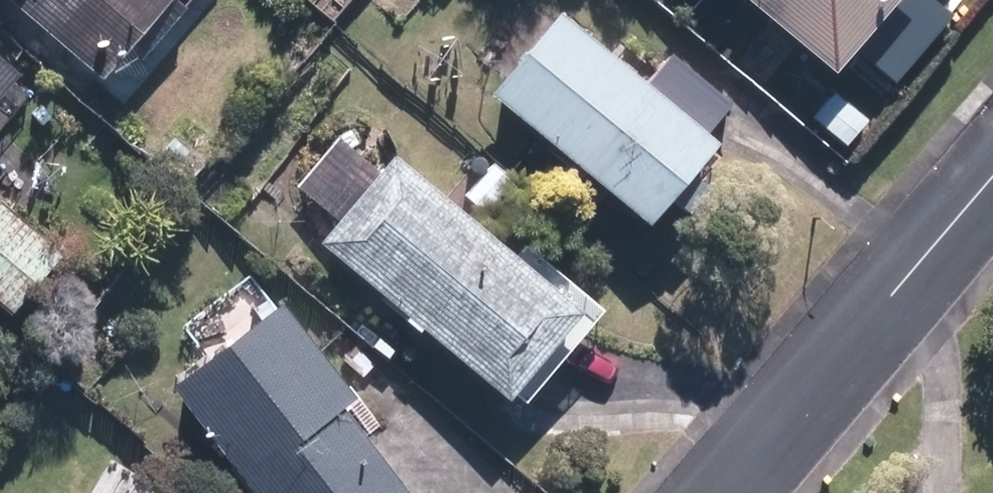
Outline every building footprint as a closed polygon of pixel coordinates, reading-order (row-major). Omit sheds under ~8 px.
[(108,73),(170,0),(22,0),(108,73)] [(838,68),(896,0),(757,0),(838,68)] [(493,90),(651,221),(672,197),(688,210),(710,183),(695,169),(721,137),(711,129),(733,102),(672,52),(649,81),(561,8),(493,90)] [(10,116),(29,94),(13,80),(22,70),(0,51),(0,107),(10,116)] [(815,116),(849,144),(868,119),(834,91),(815,116)] [(156,160),(184,187),(205,163),(177,136),(163,151),(148,136),(138,148),(153,163),(156,160)] [(322,241),(510,397),(583,309),(395,153),(322,241)] [(464,195),(483,213),(514,181),(494,163),(464,195)] [(14,317),(65,251),(0,201),(0,306),(14,317)] [(258,492),(416,492),(345,403),(357,392),(285,299),(174,386),(258,492)]
